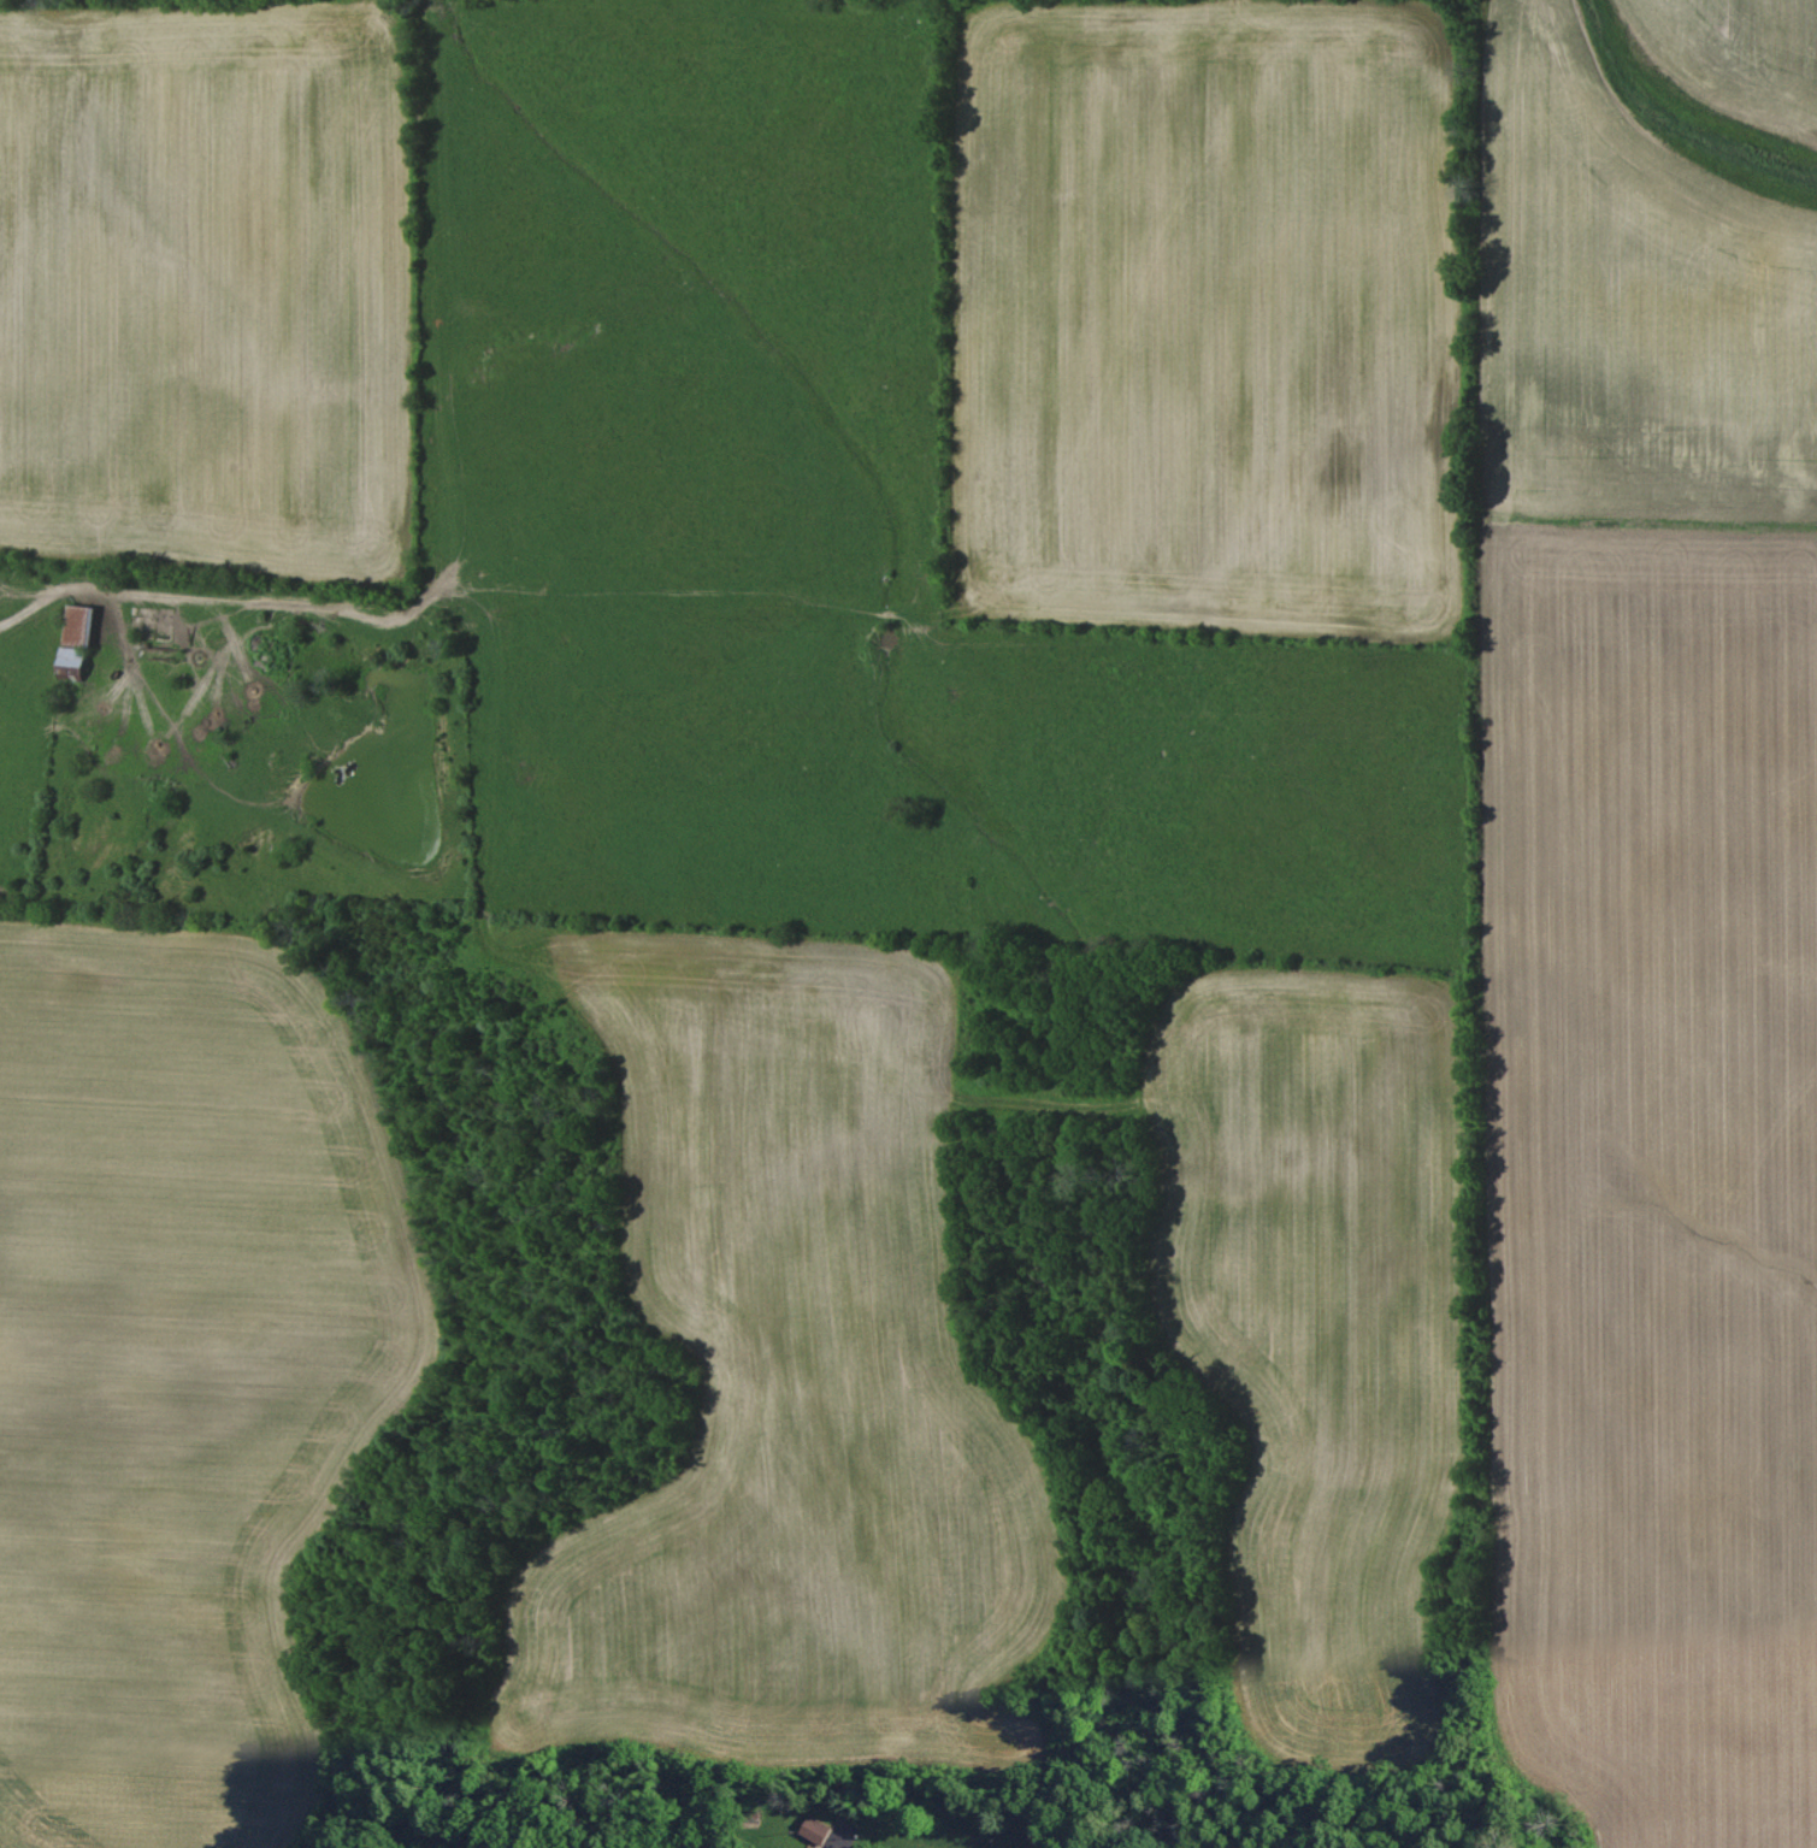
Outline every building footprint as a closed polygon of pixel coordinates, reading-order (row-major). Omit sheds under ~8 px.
[(64,643),(93,646),(97,607),(68,604),(64,643)] [(84,682),(88,650),(61,647),(57,679),(84,682)] [(833,1825),(810,1813),(801,1831),(823,1843),(833,1825)]
